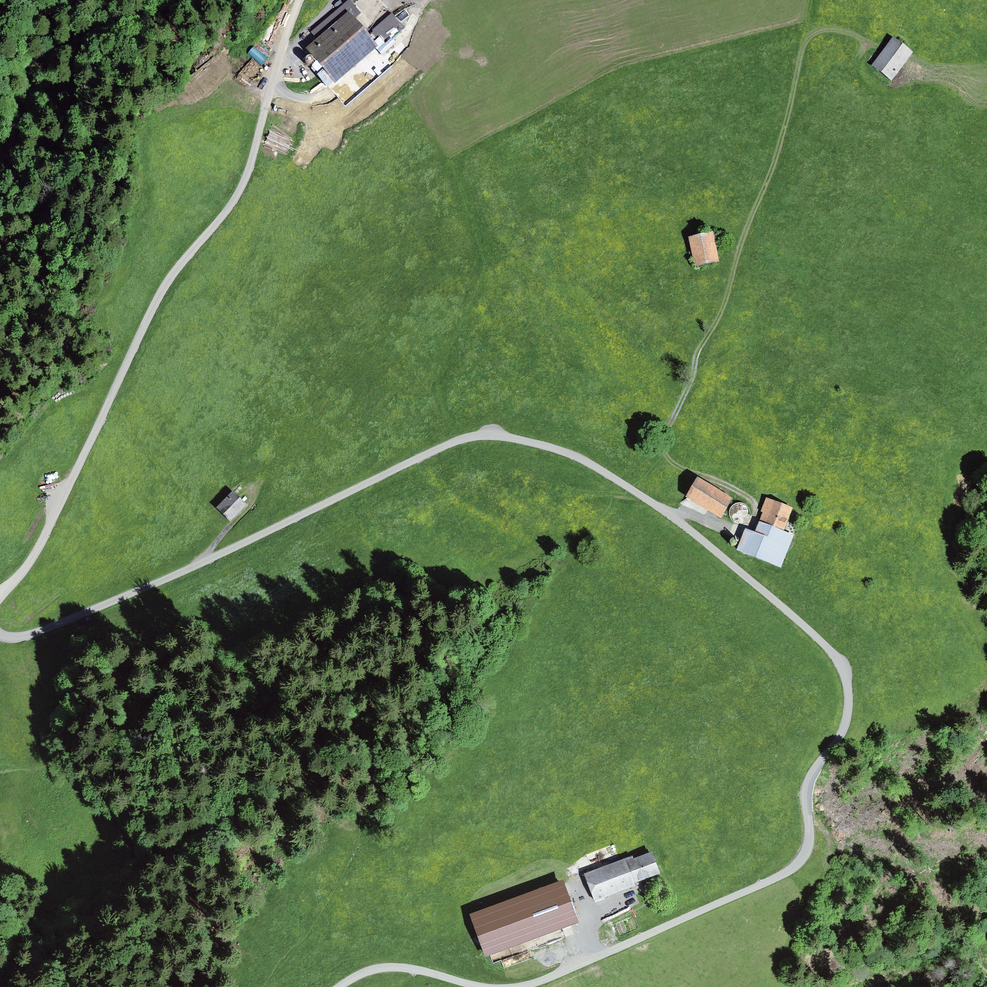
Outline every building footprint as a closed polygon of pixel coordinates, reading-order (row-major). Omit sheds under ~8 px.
[(309,54),(333,83),(373,50),(356,29),(368,19),(352,0),(348,0),(307,34),(317,47),(309,54)] [(396,15),(375,35),(384,45),(406,26),(396,15)] [(892,41),(870,69),(889,84),(911,55),(892,41)] [(257,46),(251,54),(254,56),(239,75),(248,82),(270,56),(257,46)] [(712,236),(687,242),(693,269),(718,263),(712,236)] [(731,499),(695,479),(684,499),(720,518),(731,499)] [(245,508),(230,493),(215,508),(229,523),(245,508)] [(782,531),(790,510),(765,500),(757,521),(782,531)] [(779,569),(792,536),(757,522),(753,533),(745,530),(736,551),(779,569)] [(594,900),(660,874),(652,853),(634,860),(633,857),(584,876),(594,900)] [(574,919),(563,889),(474,921),(485,951),(574,919)]
